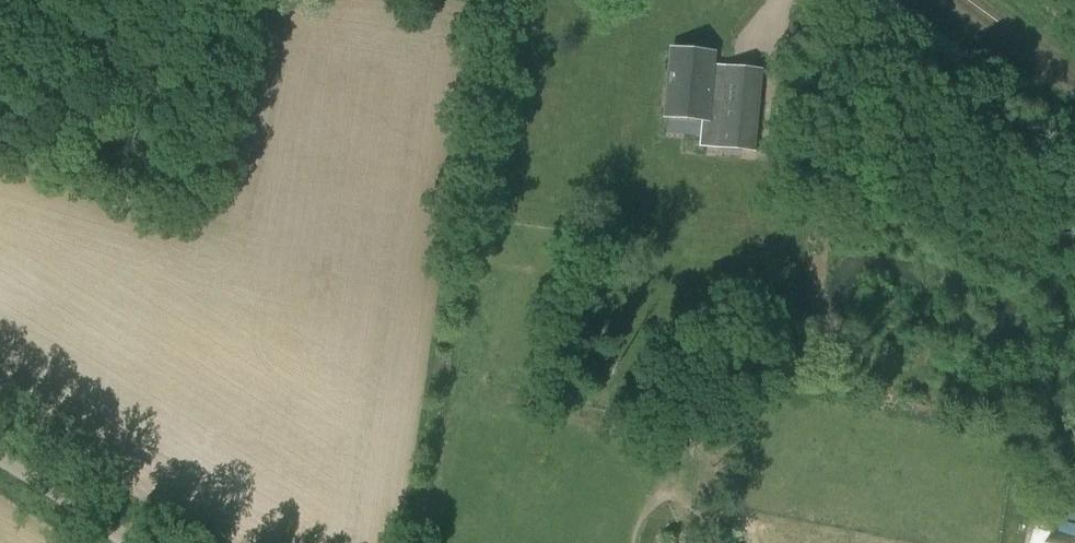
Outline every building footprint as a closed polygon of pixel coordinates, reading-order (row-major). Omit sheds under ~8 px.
[(679,116),(701,119),(702,115),(716,116),(714,142),(750,145),(757,71),(721,68),(720,75),(706,74),(708,56),(690,54),(690,51),(667,49),(661,111),(679,112),(679,116)]
